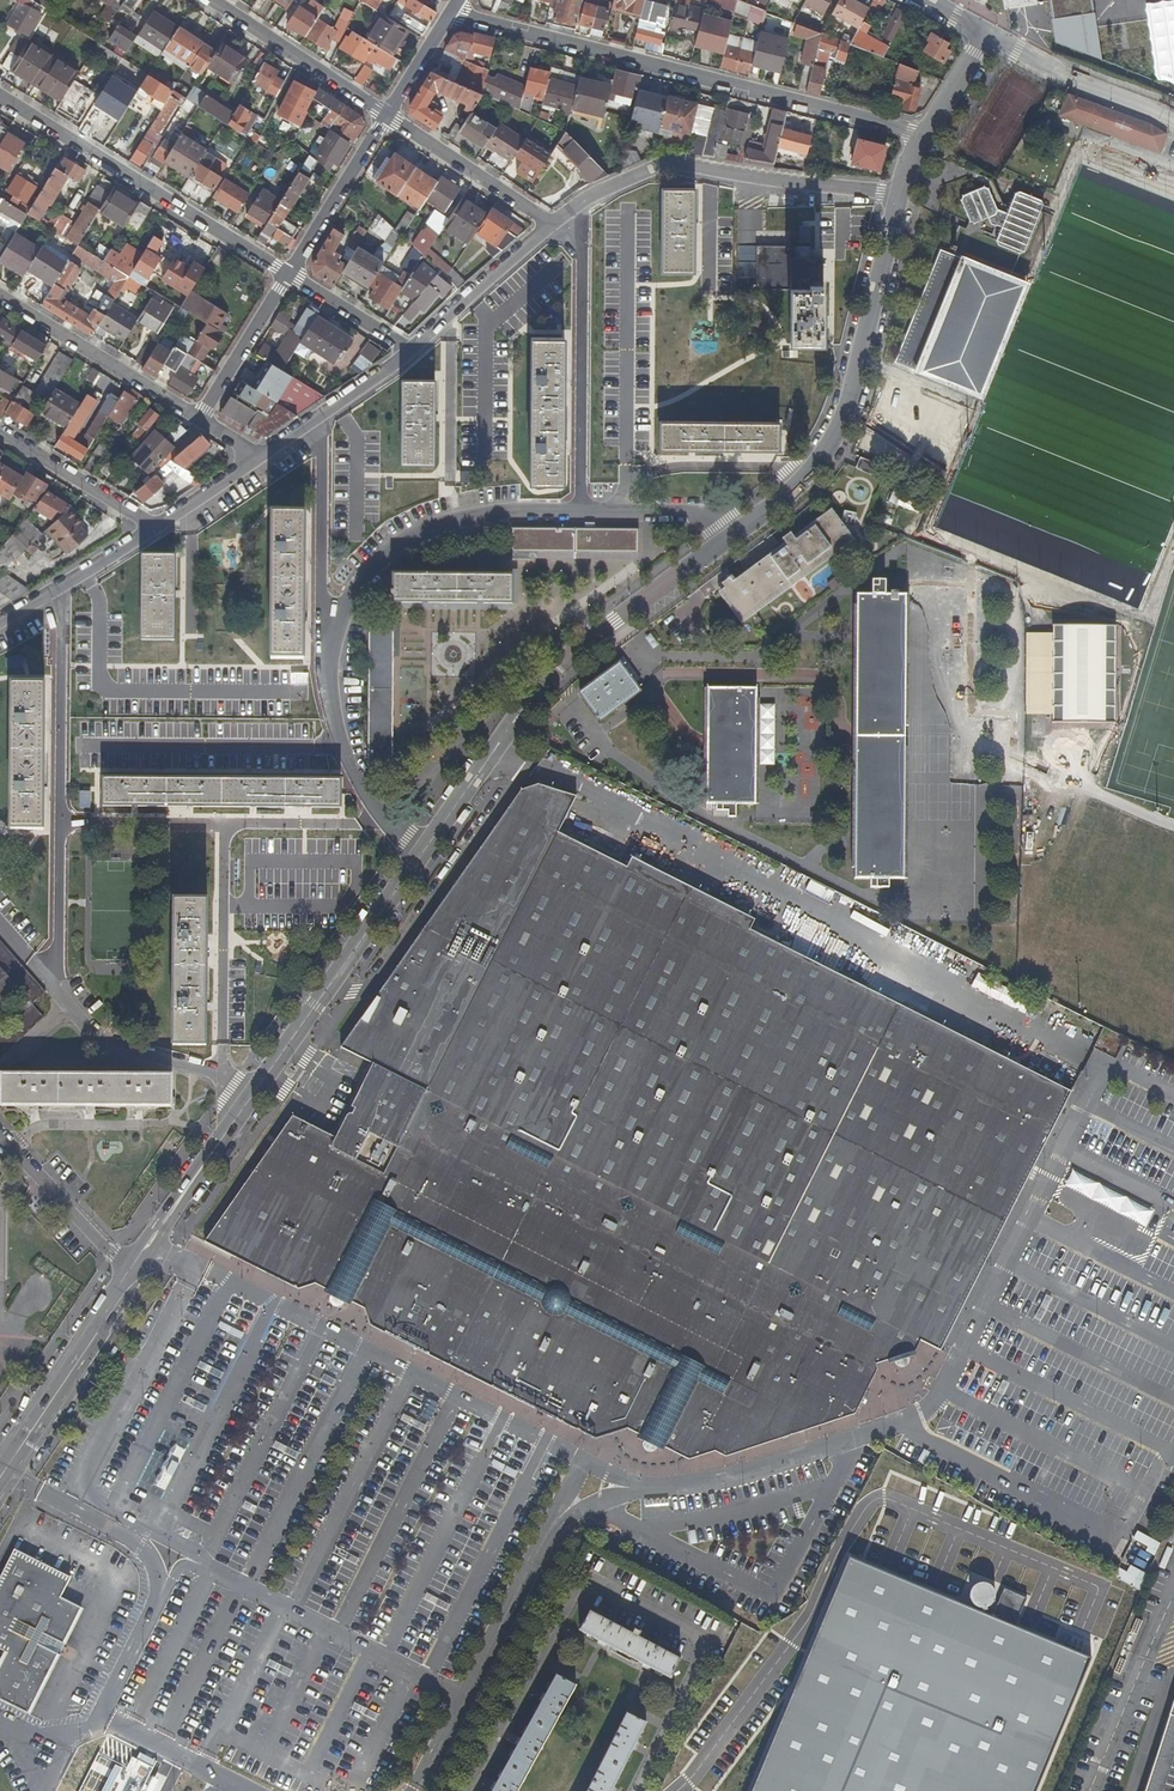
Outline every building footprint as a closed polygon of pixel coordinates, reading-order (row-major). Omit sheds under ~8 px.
[(48,9),(51,4),(45,0),(34,0),(48,9)] [(110,4),(119,10),(120,8),(123,4),(125,0),(104,0),(110,4)] [(123,4),(131,9),(137,0),(125,0),(123,4)] [(431,21),(436,13),(432,11),(423,5),(416,0),(409,0),(405,5),(431,21)] [(497,10),(504,14),(511,3),(513,0),(503,0),(497,10)] [(576,24),(582,0),(552,0),(550,7),(556,8),(553,18),(576,24)] [(591,27),(596,6),(598,0),(585,0),(579,24),(591,27)] [(612,6),(641,13),(644,0),(613,0),(612,6)] [(649,0),(644,0),(641,13),(637,29),(635,39),(661,45),(664,29),(655,27),(657,15),(664,17),(667,5),(649,0)] [(734,13),(737,0),(706,0),(706,1),(734,13)] [(757,23),(762,24),(765,13),(765,11),(737,0),(734,13),(733,16),(747,21),(750,14),(759,17),(757,23)] [(769,7),(792,20),(798,9),(782,0),(773,0),(769,7)] [(831,0),(805,0),(803,4),(823,14),(831,0)] [(868,8),(860,4),(859,5),(855,3),(850,0),(839,0),(832,14),(857,29),(862,19),(868,8)] [(862,19),(870,23),(871,24),(878,10),(883,0),(873,0),(868,8),(862,19)] [(1058,39),(1104,56),(1095,0),(1052,0),(1058,39)] [(365,4),(360,1),(352,16),(351,19),(357,22),(354,27),(349,24),(347,28),(350,30),(353,32),(363,38),(369,28),(362,23),(372,8),(365,4)] [(1161,78),(1173,76),(1173,2),(1150,6),(1161,78)] [(26,7),(20,3),(13,14),(7,24),(28,35),(34,25),(41,15),(26,7)] [(306,11),(317,18),(322,10),(312,3),(306,11)] [(703,11),(674,3),(668,27),(680,30),(681,26),(698,30),(702,15),(703,11)] [(119,10),(110,4),(102,17),(111,22),(119,10)] [(131,9),(123,4),(120,8),(128,14),(131,9)] [(607,9),(596,6),(591,27),(589,34),(600,37),(601,33),(607,9)] [(317,18),(306,11),(299,7),(288,24),(305,36),(317,18)] [(882,37),(892,42),(907,14),(897,9),(882,37)] [(180,26),(155,10),(139,34),(164,50),(180,26)] [(351,19),(341,15),(335,29),(320,19),(308,37),(327,50),(330,46),(327,44),(332,36),(340,41),(346,30),(347,28),(349,24),(351,19)] [(405,29),(383,15),(367,40),(371,43),(389,54),(405,29)] [(731,23),(702,15),(698,30),(695,45),(723,53),(725,46),(731,23)] [(411,18),(406,26),(420,34),(425,26),(411,18)] [(883,58),(889,47),(864,34),(870,23),(862,19),(857,29),(857,30),(849,44),(853,46),(883,58)] [(118,46),(127,52),(137,37),(126,29),(128,26),(121,22),(108,40),(118,46)] [(801,88),(807,89),(821,33),(793,22),(790,34),(808,39),(801,65),(806,66),(801,88)] [(206,41),(180,25),(180,26),(164,50),(162,53),(165,55),(163,59),(169,64),(172,60),(174,56),(177,58),(175,62),(187,69),(188,68),(206,41)] [(368,49),(371,43),(367,40),(363,38),(353,32),(349,38),(346,36),(339,48),(364,62),(365,61),(367,63),(371,56),(368,55),(371,51),(368,49)] [(494,39),(474,33),(473,36),(460,32),(454,35),(445,49),(461,57),(460,58),(488,71),(490,66),(474,59),(476,55),(482,57),(483,55),(489,56),(494,39)] [(754,53),(753,57),(762,59),(759,67),(780,73),(789,40),(760,32),(756,47),(754,53)] [(931,32),(927,39),(930,40),(924,50),(943,61),(949,51),(944,48),(947,43),(931,32)] [(828,57),(844,62),(847,50),(849,44),(821,33),(807,89),(806,93),(819,96),(828,57)] [(11,52),(18,57),(27,42),(22,39),(18,45),(15,43),(10,51),(11,52)] [(218,49),(206,41),(188,68),(201,76),(206,68),(218,49)] [(53,57),(27,42),(18,57),(11,69),(37,84),(53,57)] [(92,51),(117,67),(119,64),(123,58),(113,52),(98,42),(92,51)] [(235,51),(222,43),(218,49),(206,68),(219,76),(235,51)] [(742,50),(725,46),(723,53),(721,63),(720,67),(749,74),(751,65),(753,57),(754,53),(756,47),(743,43),(742,50)] [(127,52),(118,46),(113,52),(123,58),(127,52)] [(219,76),(232,84),(248,59),(235,51),(219,76)] [(267,55),(260,51),(251,66),(258,70),(267,55)] [(18,57),(11,52),(2,67),(9,71),(11,69),(18,57)] [(79,72),(53,57),(37,84),(62,99),(73,82),(79,72)] [(753,57),(751,65),(759,67),(762,59),(753,57)] [(458,63),(460,64),(465,67),(457,84),(482,95),(487,76),(488,71),(460,58),(458,63)] [(392,65),(400,71),(405,64),(397,59),(392,65)] [(252,82),(277,96),(284,82),(275,77),(278,71),(263,62),(252,82)] [(137,75),(119,64),(117,67),(113,74),(131,86),(137,75)] [(465,67),(460,64),(457,71),(454,70),(449,80),(457,84),(465,67)] [(915,82),(918,71),(899,64),(890,100),(904,104),(903,108),(913,110),(920,84),(915,82)] [(170,77),(153,66),(148,74),(165,85),(170,77)] [(363,68),(355,81),(363,86),(373,71),(366,66),(363,68)] [(563,71),(551,68),(550,74),(542,104),(571,112),(572,107),(577,88),(558,83),(561,72),(563,73),(563,71)] [(542,104),(550,74),(545,73),(540,71),(530,69),(526,87),(519,111),(538,120),(540,114),(542,104)] [(615,94),(627,97),(635,98),(640,77),(617,71),(611,92),(610,92),(607,100),(614,102),(614,101),(615,94)] [(465,108),(471,112),(482,95),(457,84),(449,80),(431,72),(409,107),(410,114),(433,129),(441,117),(433,112),(438,104),(430,100),(437,89),(468,103),(465,108)] [(152,103),(162,109),(173,90),(165,85),(148,74),(136,93),(147,100),(151,93),(156,96),(152,103)] [(494,79),(487,76),(482,95),(511,108),(519,111),(526,87),(498,75),(494,79)] [(602,84),(579,79),(577,88),(572,107),(603,116),(604,112),(607,100),(610,92),(613,81),(604,79),(602,84)] [(93,94),(73,82),(62,99),(56,109),(79,123),(85,111),(84,110),(93,94)] [(314,92),(295,82),(278,113),(279,114),(301,125),(302,126),(304,123),(307,114),(308,114),(306,112),(314,92)] [(207,93),(195,85),(186,98),(199,106),(206,96),(207,93)] [(323,120),(331,126),(332,125),(343,105),(318,89),(316,93),(314,99),(330,110),(323,120)] [(175,107),(179,110),(186,98),(173,90),(162,109),(131,159),(142,165),(153,147),(151,146),(175,107)] [(667,99),(638,91),(630,120),(659,128),(667,99)] [(626,104),(627,97),(615,94),(614,101),(626,104)] [(1077,112),(1075,118),(1162,150),(1167,134),(1153,126),(1070,95),(1066,108),(1077,112)] [(234,114),(206,96),(199,106),(224,123),(228,125),(228,124),(234,114)] [(696,105),(667,98),(667,99),(659,128),(657,135),(672,139),(674,131),(689,134),(689,133),(696,106),(696,105)] [(246,135),(257,115),(239,104),(234,114),(228,124),(246,135)] [(360,117),(343,105),(332,125),(341,131),(338,135),(349,142),(352,144),(363,126),(360,117)] [(713,110),(696,106),(689,133),(695,135),(706,137),(713,110)] [(1077,112),(1066,108),(1064,114),(1075,118),(1077,112)] [(725,127),(729,110),(726,109),(725,112),(718,138),(723,139),(726,127),(725,127)] [(762,153),(746,149),(744,158),(744,159),(774,164),(777,149),(784,123),(786,113),(773,109),(762,153)] [(725,112),(713,110),(706,137),(695,135),(690,154),(701,156),(702,154),(714,156),(717,143),(718,138),(725,112)] [(745,132),(749,115),(729,110),(725,127),(726,127),(723,139),(741,144),(744,132),(745,132)] [(458,115),(466,120),(469,116),(461,111),(458,115)] [(301,125),(279,114),(277,117),(299,129),(301,125)] [(320,133),(324,125),(307,114),(304,123),(320,133)] [(496,131),(470,114),(469,116),(466,120),(461,127),(458,132),(484,148),(487,144),(496,131)] [(548,116),(540,114),(538,120),(546,123),(548,116)] [(747,145),(755,116),(749,115),(745,132),(744,132),(741,144),(747,145)] [(802,139),(810,141),(815,124),(807,122),(802,139)] [(799,126),(784,123),(777,149),(793,152),(799,126)] [(0,124),(0,144),(7,132),(9,130),(0,124)] [(447,138),(452,142),(458,132),(461,127),(456,124),(447,138)] [(525,140),(500,124),(496,131),(487,144),(511,161),(514,157),(516,154),(517,152),(525,140)] [(313,138),(302,128),(296,143),(305,151),(313,138)] [(335,164),(349,142),(338,135),(331,130),(325,139),(320,136),(319,138),(317,137),(315,140),(322,145),(317,152),(335,164)] [(7,132),(0,144),(0,166),(8,171),(25,144),(7,132)] [(175,144),(180,136),(174,132),(169,140),(175,144)] [(255,132),(251,140),(257,143),(261,135),(255,132)] [(557,145),(593,182),(596,181),(606,174),(592,158),(566,132),(557,145)] [(206,151),(181,135),(180,136),(175,144),(166,159),(165,162),(190,177),(198,165),(205,153),(206,151)] [(270,140),(261,135),(257,143),(262,147),(266,149),(270,140)] [(175,144),(169,140),(165,138),(160,147),(168,152),(161,163),(153,158),(151,161),(161,167),(165,162),(166,159),(165,159),(175,144)] [(527,174),(535,179),(550,156),(525,140),(517,152),(516,154),(525,160),(523,163),(516,172),(525,178),(527,174)] [(857,140),(851,164),(879,172),(886,147),(857,140)] [(725,160),(727,155),(729,146),(717,143),(714,156),(713,158),(725,160)] [(175,144),(165,159),(166,159),(175,144)] [(168,152),(160,147),(153,158),(161,163),(168,152)] [(738,157),(744,158),(746,149),(740,147),(738,157)] [(215,159),(205,153),(198,165),(199,165),(192,177),(213,190),(220,178),(207,171),(215,159)] [(309,175),(318,161),(309,154),(300,169),(309,175)] [(373,179),(397,194),(414,167),(415,167),(395,154),(391,160),(387,157),(373,179)] [(516,154),(514,157),(523,163),(525,160),(516,154)] [(744,158),(738,157),(727,155),(725,160),(743,164),(744,159),(744,158)] [(86,171),(62,158),(27,214),(41,222),(69,177),(79,182),(86,171)] [(812,159),(806,158),(803,168),(809,169),(812,159)] [(416,207),(419,209),(425,201),(437,182),(414,167),(397,194),(416,207)] [(290,210),(309,179),(298,173),(281,201),(279,204),(289,210),(290,210)] [(313,173),(309,179),(314,182),(318,177),(313,173)] [(527,174),(525,178),(532,183),(535,179),(527,174)] [(19,176),(9,193),(28,205),(38,188),(19,176)] [(459,190),(440,177),(437,182),(425,201),(444,213),(459,190)] [(89,203),(101,210),(115,186),(104,179),(103,180),(101,179),(87,201),(89,202),(89,203)] [(213,197),(239,213),(250,195),(224,179),(213,197)] [(1000,243),(1005,245),(1021,252),(1027,248),(1045,204),(1042,198),(1023,190),(1020,190),(1017,191),(1009,212),(999,207),(992,190),(975,188),(965,193),(963,198),(971,219),(976,221),(989,215),(992,222),(997,224),(997,222),(1003,225),(998,237),(1000,243)] [(246,218),(264,229),(268,223),(279,204),(281,201),(262,190),(246,218)] [(119,223),(125,227),(126,225),(138,205),(117,192),(104,214),(107,216),(105,220),(116,227),(119,223)] [(696,192),(663,192),(662,272),(694,272),(695,225),(696,192)] [(462,199),(487,215),(489,213),(464,196),(462,199)] [(20,226),(27,214),(2,198),(0,201),(0,212),(1,211),(11,217),(10,219),(20,226)] [(487,215),(462,199),(446,224),(459,233),(458,236),(469,244),(476,233),(487,215)] [(151,208),(141,202),(138,205),(126,225),(136,231),(151,208)] [(61,203),(47,226),(53,230),(62,215),(67,207),(61,203)] [(101,210),(89,203),(67,238),(78,245),(101,210)] [(285,217),(289,210),(279,204),(268,223),(292,238),(293,238),(298,229),(289,224),(291,221),(285,217)] [(419,209),(416,207),(411,214),(415,217),(419,209)] [(486,250),(494,258),(524,232),(513,223),(491,209),(489,213),(487,215),(476,233),(490,243),(486,250)] [(69,219),(62,215),(53,230),(60,234),(69,219)] [(369,229),(392,249),(401,235),(381,219),(377,216),(369,229)] [(287,247),(292,238),(268,223),(264,229),(262,232),(287,247)] [(416,240),(406,230),(402,236),(407,240),(418,250),(423,255),(425,256),(429,250),(438,236),(426,225),(416,240)] [(344,261),(348,263),(357,248),(367,232),(359,227),(356,232),(355,232),(352,237),(353,238),(346,248),(350,250),(344,261)] [(51,242),(72,255),(78,245),(67,238),(60,234),(53,230),(42,248),(46,251),(51,242)] [(314,274),(334,286),(342,273),(346,266),(339,262),(338,262),(341,257),(334,253),(344,236),(334,230),(312,266),(314,274)] [(24,277),(39,252),(14,236),(0,258),(0,263),(24,277)] [(162,241),(154,237),(143,255),(132,272),(138,276),(139,273),(147,278),(143,285),(155,293),(167,273),(173,263),(162,256),(160,258),(154,254),(162,241)] [(118,255),(110,250),(110,252),(104,261),(129,277),(132,272),(143,255),(126,244),(118,255)] [(791,245),(756,244),(756,256),(791,256),(791,245)] [(114,281),(123,287),(129,277),(104,261),(93,255),(78,245),(72,255),(114,281)] [(99,245),(93,255),(104,261),(110,252),(99,245)] [(790,343),(823,343),(823,295),(823,257),(811,257),(811,245),(795,245),(795,256),(791,257),(790,343)] [(383,263),(357,248),(348,263),(346,266),(342,273),(368,288),(370,285),(377,273),(383,263)] [(895,362),(898,363),(981,397),(1026,283),(985,267),(941,249),(895,362)] [(404,273),(401,277),(396,285),(382,277),(377,273),(370,285),(375,289),(370,298),(389,310),(401,291),(413,272),(423,255),(418,250),(404,273)] [(451,270),(429,250),(425,256),(441,270),(447,276),(451,270)] [(81,268),(69,260),(56,281),(68,289),(81,268)] [(415,273),(413,272),(401,291),(416,301),(437,275),(423,264),(415,273)] [(185,285),(167,273),(155,293),(182,308),(191,292),(204,269),(197,265),(185,285)] [(465,284),(453,268),(451,270),(447,276),(458,290),(465,284)] [(396,285),(401,277),(387,269),(382,277),(396,285)] [(440,294),(447,300),(457,291),(437,275),(416,301),(405,314),(413,321),(425,305),(427,307),(434,299),(436,300),(440,294)] [(123,287),(114,281),(105,295),(115,301),(123,287)] [(115,301),(105,295),(96,289),(91,297),(103,304),(98,312),(94,310),(88,320),(64,305),(67,300),(64,297),(60,303),(57,300),(64,290),(54,284),(42,304),(92,336),(99,326),(113,304),(115,301)] [(191,292),(182,308),(208,324),(189,356),(197,361),(204,364),(212,350),(215,351),(235,318),(191,292)] [(618,315),(617,296),(602,297),(602,315),(618,315)] [(160,306),(150,299),(138,320),(137,321),(158,334),(173,309),(162,302),(160,306)] [(138,320),(113,304),(99,326),(124,342),(137,321),(138,320)] [(309,306),(319,312),(321,309),(311,304),(309,306)] [(319,312),(309,306),(296,328),(289,324),(293,317),(282,310),(275,321),(303,338),(316,317),(319,312)] [(327,323),(331,316),(321,309),(319,312),(316,317),(327,323)] [(327,323),(316,317),(303,338),(300,342),(313,350),(314,348),(337,361),(351,338),(327,323)] [(0,323),(0,337),(12,345),(21,330),(3,319),(1,323),(0,323)] [(284,357),(264,345),(257,356),(270,364),(282,372),(300,342),(303,338),(275,321),(272,326),(291,338),(284,350),(287,352),(284,357)] [(28,359),(36,363),(46,346),(21,330),(12,345),(30,356),(28,359)] [(530,482),(563,482),(564,443),(564,373),(565,338),(531,338),(530,482)] [(135,363),(143,367),(158,344),(150,339),(135,363)] [(165,348),(158,344),(143,367),(142,370),(155,378),(162,366),(175,374),(186,355),(173,347),(177,341),(174,339),(173,341),(170,340),(165,348)] [(364,355),(374,363),(383,352),(371,342),(362,353),(364,355)] [(264,345),(261,343),(254,354),(257,356),(264,345)] [(38,395),(48,400),(55,389),(73,360),(60,351),(35,392),(38,395)] [(188,375),(197,361),(189,356),(187,355),(186,355),(175,374),(169,383),(187,395),(196,380),(188,375)] [(374,363),(364,355),(352,368),(362,375),(376,365),(374,363)] [(270,364),(254,389),(299,417),(326,399),(282,372),(270,364)] [(87,378),(94,383),(100,372),(93,368),(87,378)] [(0,369),(0,387),(0,386),(10,392),(18,380),(0,369)] [(235,393),(242,381),(241,381),(221,413),(222,420),(260,443),(266,439),(250,429),(270,415),(235,393)] [(250,429),(266,439),(299,417),(254,389),(242,381),(235,393),(270,415),(250,429)] [(434,381),(402,381),(401,465),(433,465),(434,418),(434,381)] [(35,392),(23,385),(16,395),(26,401),(31,405),(38,395),(35,392)] [(80,405),(55,389),(48,400),(41,411),(67,427),(80,405)] [(95,389),(92,394),(100,399),(103,393),(95,389)] [(129,394),(124,391),(119,400),(108,417),(121,425),(139,396),(130,391),(129,394)] [(96,401),(87,394),(80,405),(67,427),(56,444),(82,460),(108,417),(119,400),(111,394),(80,445),(73,440),(96,401)] [(26,401),(16,395),(12,402),(5,412),(26,425),(33,414),(22,407),(26,401)] [(0,406),(0,418),(2,419),(5,412),(12,402),(5,398),(0,406)] [(131,438),(137,442),(159,416),(151,408),(138,424),(140,426),(131,438)] [(779,422),(661,420),(660,449),(691,449),(745,450),(778,451),(779,422)] [(176,440),(187,431),(180,423),(169,433),(176,440)] [(184,449),(201,434),(191,428),(187,431),(176,440),(184,449)] [(155,429),(131,457),(150,474),(174,447),(155,429)] [(210,444),(203,436),(201,434),(184,449),(172,460),(183,467),(210,444)] [(94,455),(102,460),(110,449),(101,443),(94,455)] [(284,456),(295,471),(304,464),(294,449),(284,456)] [(859,453),(854,466),(875,475),(876,474),(880,462),(871,458),(859,453)] [(102,460),(94,455),(84,469),(91,474),(102,460)] [(102,471),(108,476),(120,463),(113,457),(102,471)] [(192,483),(196,475),(183,467),(172,460),(136,491),(144,500),(163,484),(160,481),(163,479),(169,485),(179,475),(192,483)] [(22,478),(12,472),(0,464),(0,493),(9,499),(14,491),(22,478)] [(46,485),(26,472),(22,478),(14,491),(19,495),(21,491),(36,501),(46,485)] [(38,516),(51,524),(68,508),(70,506),(46,492),(25,517),(31,523),(38,516)] [(918,512),(921,503),(904,498),(901,508),(918,512)] [(83,524),(68,508),(51,524),(46,529),(61,545),(82,530),(79,527),(83,524)] [(733,582),(731,578),(723,585),(728,592),(724,595),(743,619),(755,610),(753,608),(764,600),(766,602),(804,574),(802,572),(813,564),(815,566),(851,538),(833,514),(797,541),(792,534),(783,540),(788,548),(786,550),(785,551),(784,550),(739,583),(736,580),(733,582)] [(305,515),(272,515),(271,658),(303,659),(304,619),(304,551),(305,515)] [(31,523),(25,517),(0,548),(0,562),(6,566),(38,536),(41,533),(42,533),(31,523)] [(511,528),(511,552),(638,553),(639,529),(511,528)] [(87,535),(82,530),(61,545),(68,553),(87,535)] [(175,556),(142,556),(142,579),(141,640),(175,640),(175,594),(175,556)] [(9,598),(28,588),(6,574),(0,578),(0,592),(9,598)] [(393,575),(393,603),(422,603),(452,603),(482,604),(511,604),(511,576),(482,576),(452,576),(422,575),(393,575)] [(906,879),(907,760),(908,595),(858,594),(856,829),(856,846),(855,879),(859,879),(905,879),(906,879)] [(476,629),(477,610),(461,609),(460,619),(466,619),(466,628),(476,629)] [(1053,721),(1052,721),(1052,724),(1116,724),(1118,626),(1053,624),(1053,627),(1055,627),(1055,636),(1028,634),(1026,716),(1053,716),(1053,721)] [(393,644),(393,626),(369,626),(368,764),(392,764),(393,644)] [(642,690),(621,662),(581,692),(602,720),(642,690)] [(291,674),(291,684),(308,684),(308,674),(291,674)] [(43,727),(44,686),(11,686),(10,831),(42,831),(43,792),(43,727)] [(708,686),(707,732),(707,752),(706,804),(723,804),(756,804),(759,687),(708,686)] [(788,774),(786,774),(783,775),(781,776),(780,779),(779,781),(779,784),(781,786),(783,788),(785,789),(788,789),(791,788),(793,786),(794,784),(795,781),(794,779),(793,776),(791,775),(788,774)] [(304,807),(340,807),(340,780),(102,778),(102,807),(132,807),(186,807),(252,807),(304,807)] [(700,917),(711,896),(633,856),(627,866),(558,831),(576,794),(539,781),(522,786),(340,1045),(372,1062),(351,1104),(354,1107),(351,1112),(345,1114),(335,1135),(291,1114),(202,1240),(203,1241),(296,1289),(297,1289),(313,1283),(325,1289),(322,1293),(325,1294),(328,1295),(330,1297),(332,1299),(334,1300),(335,1301),(339,1302),(341,1302),(342,1302),(346,1305),(348,1306),(350,1302),(361,1308),(367,1326),(584,1436),(594,1441),(626,1430),(637,1436),(636,1440),(643,1443),(644,1445),(645,1446),(646,1448),(648,1449),(651,1450),(654,1450),(656,1450),(658,1450),(662,1452),(664,1450),(689,1462),(714,1453),(726,1459),(856,1417),(878,1373),(877,1372),(876,1367),(888,1365),(889,1370),(904,1367),(907,1366),(908,1365),(910,1363),(909,1359),(916,1357),(916,1353),(921,1342),(941,1353),(1074,1093),(1070,1091),(750,928),(730,933),(700,917)] [(91,808),(91,791),(80,791),(80,808),(91,808)] [(285,851),(301,851),(301,834),(278,834),(278,835),(257,835),(257,848),(285,848),(285,851)] [(833,890),(809,877),(805,886),(829,899),(833,890)] [(755,919),(711,896),(700,917),(730,933),(750,928),(755,919)] [(172,1044),(204,1045),(204,1007),(205,937),(205,900),(173,900),(172,1044)] [(32,1003),(44,992),(0,942),(0,967),(32,1003)] [(11,989),(5,981),(8,977),(0,968),(0,999),(11,989)] [(43,1016),(32,1004),(8,1027),(0,1034),(0,1056),(43,1016)] [(129,1107),(170,1107),(170,1074),(3,1073),(3,1106),(45,1106),(129,1107)] [(220,1316),(213,1330),(237,1342),(244,1328),(232,1322),(220,1316)] [(197,1401),(185,1395),(182,1401),(194,1407),(206,1413),(209,1406),(197,1401)] [(414,1415),(403,1409),(396,1423),(407,1428),(419,1435),(426,1421),(414,1415)] [(288,1447),(277,1441),(274,1447),(285,1453),(297,1459),(300,1453),(288,1447)] [(504,1461),(493,1455),(486,1469),(498,1475),(509,1481),(516,1467),(504,1461)] [(791,1504),(795,1517),(802,1515),(798,1502),(791,1504)] [(687,1529),(689,1542),(696,1541),(694,1529),(687,1529)] [(1143,1589),(1159,1540),(1134,1531),(1117,1580),(1143,1589)] [(350,1552),(338,1546),(335,1553),(346,1559),(358,1566),(362,1558),(350,1552)] [(22,1712),(53,1653),(48,1650),(54,1640),(59,1643),(78,1607),(57,1596),(68,1576),(12,1547),(0,1570),(0,1650),(2,1651),(0,1656),(0,1700),(22,1712)] [(1089,1659),(860,1562),(849,1558),(751,1790),(1034,1790),(1089,1659)] [(439,1599),(428,1593),(424,1599),(436,1605),(448,1611),(451,1605),(439,1599)] [(679,1657),(590,1610),(579,1630),(669,1677),(679,1657)] [(1095,1623),(1093,1635),(1104,1637),(1106,1625),(1095,1623)] [(53,1653),(59,1643),(54,1640),(48,1650),(53,1653)] [(282,1664),(270,1658),(267,1665),(278,1671),(290,1677),(293,1670),(282,1664)] [(556,1675),(546,1693),(542,1701),(521,1737),(517,1746),(497,1782),(493,1790),(492,1790),(517,1790),(575,1685),(556,1675)] [(1145,1790),(1173,1790),(1173,1700),(1145,1790)] [(365,1708),(354,1702),(351,1709),(362,1715),(374,1721),(378,1714),(365,1708)] [(626,1712),(586,1790),(611,1790),(613,1787),(632,1750),(637,1740),(646,1723),(626,1712)] [(99,1753),(80,1790),(141,1790),(156,1760),(140,1752),(137,1758),(132,1756),(127,1767),(99,1753)]
